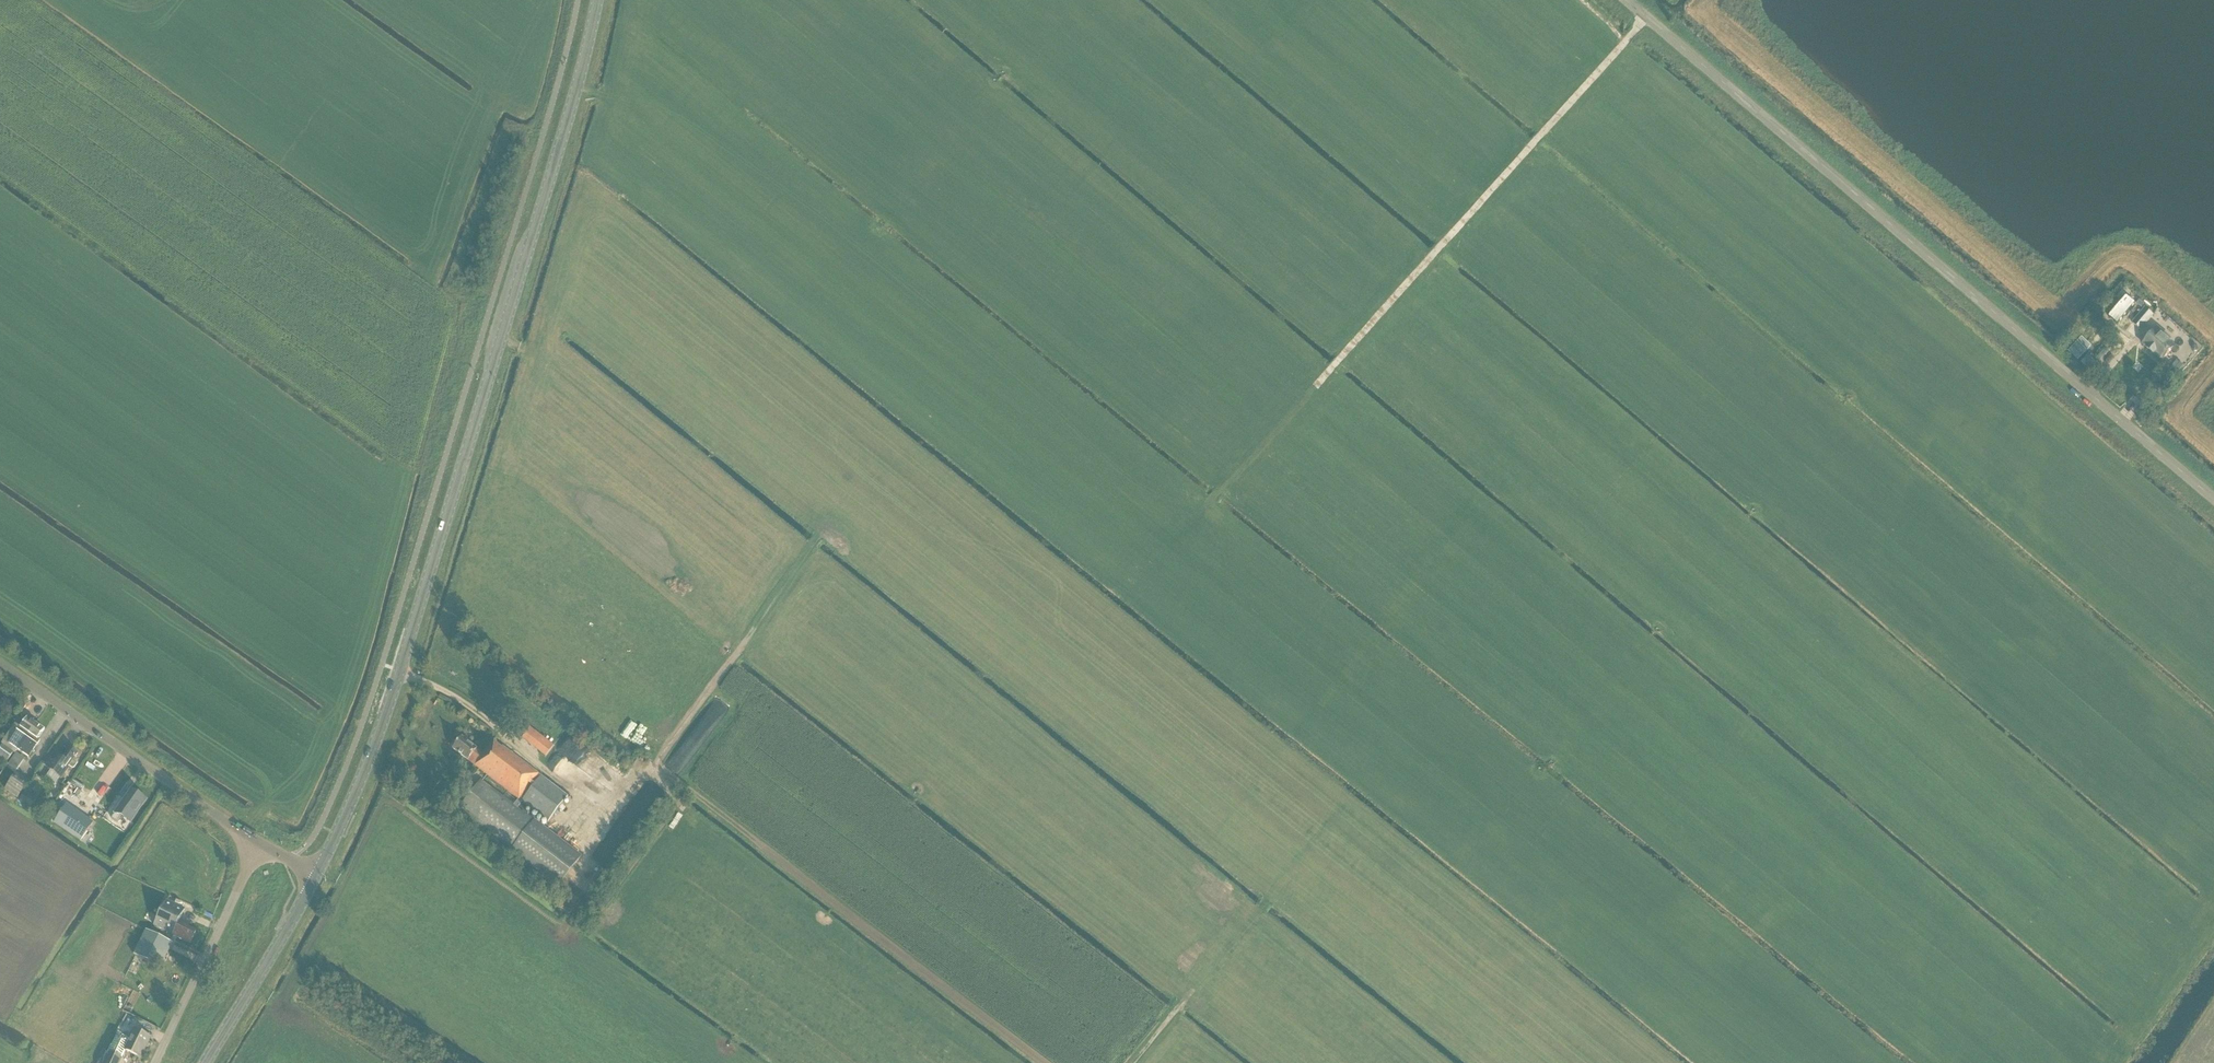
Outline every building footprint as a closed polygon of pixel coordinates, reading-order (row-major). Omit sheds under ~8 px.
[(2106,317),(2115,324),(2132,303),(2123,295),(2106,317)] [(2145,307),(2132,323),(2140,330),(2153,315),(2145,307)] [(2156,326),(2153,329),(2140,345),(2161,362),(2175,346),(2161,334),(2163,332),(2156,326)] [(2068,351),(2078,360),(2091,346),(2082,337),(2068,351)] [(2136,350),(2113,375),(2134,395),(2157,370),(2136,350)] [(2188,363),(2192,354),(2187,351),(2183,361),(2188,363)] [(17,750),(36,724),(27,718),(9,744),(17,750)] [(36,724),(17,750),(28,758),(36,746),(36,747),(41,740),(38,739),(44,730),(36,724)] [(530,728),(522,738),(545,757),(554,746),(530,728)] [(558,747),(592,783),(603,772),(569,736),(558,747)] [(476,748),(461,737),(457,743),(455,742),(452,746),(454,747),(452,749),(474,766),(547,822),(567,796),(494,740),(483,755),(475,749),(476,748)] [(3,745),(0,749),(0,756),(7,761),(13,752),(3,745)] [(78,753),(70,748),(62,758),(58,755),(48,769),(62,779),(69,768),(68,767),(78,753)] [(24,758),(16,754),(9,764),(16,769),(24,758)] [(28,782),(16,774),(5,790),(18,798),(28,782)] [(49,789),(55,794),(61,785),(55,780),(49,789)] [(581,856),(481,780),(459,808),(559,885),(581,856)] [(131,790),(111,818),(117,822),(121,817),(130,824),(146,800),(131,790)] [(95,823),(65,803),(52,823),(82,843),(95,823)] [(763,879),(755,892),(770,901),(778,888),(763,879)] [(154,926),(190,943),(196,931),(179,922),(185,909),(166,900),(154,926)] [(172,942),(145,929),(133,955),(160,968),(172,942)] [(134,1030),(125,1050),(140,1057),(150,1037),(134,1030)] [(105,1062),(118,1062),(120,1059),(110,1054),(105,1062)]
